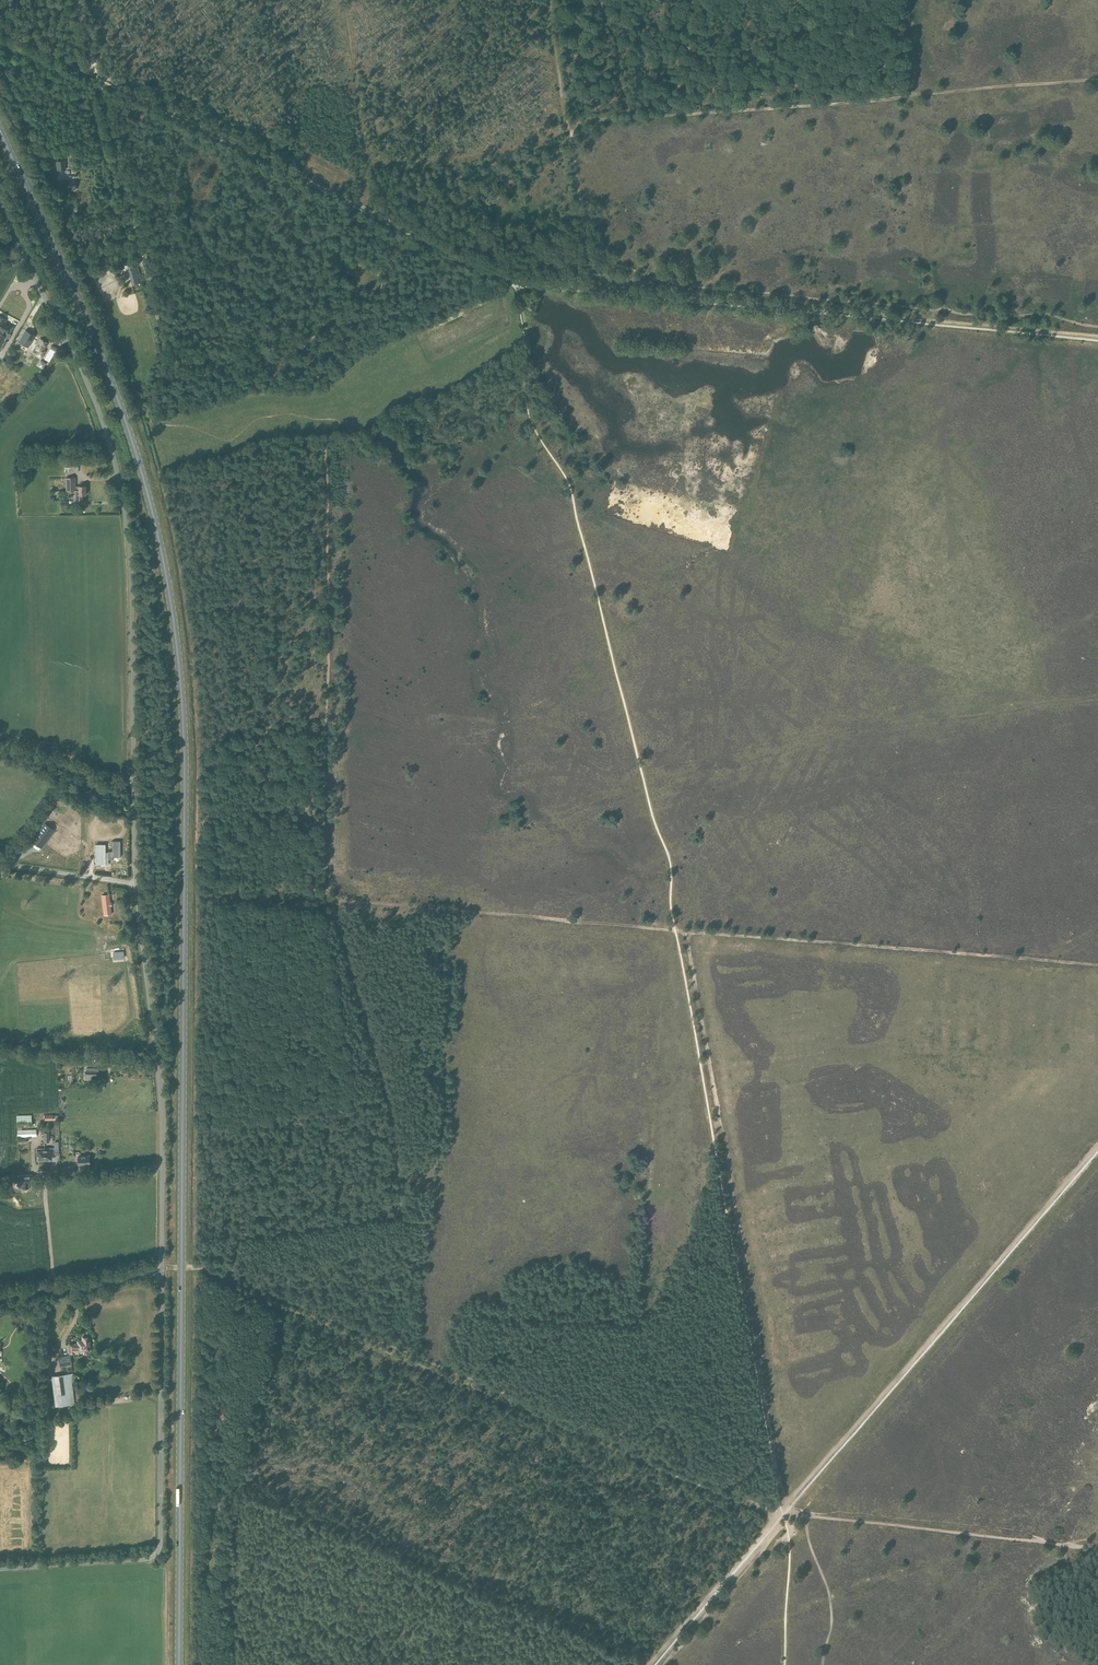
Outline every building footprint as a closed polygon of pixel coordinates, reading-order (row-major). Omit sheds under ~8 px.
[(67,170),(66,160),(59,161),(58,157),(52,157),(52,168),(57,168),(57,171),(67,170)] [(62,182),(62,186),(65,186),(66,191),(76,190),(75,180),(65,181),(62,182)] [(132,285),(139,283),(135,269),(129,271),(132,285)] [(385,292),(389,282),(383,280),(380,290),(385,292)] [(6,319),(4,318),(4,317),(1,315),(0,316),(0,330),(0,344),(1,345),(5,336),(4,335),(6,332),(10,326),(4,323),(6,319)] [(29,348),(35,336),(25,330),(19,342),(29,348)] [(43,359),(47,351),(45,350),(46,348),(45,348),(48,343),(40,339),(35,348),(39,351),(36,355),(43,359)] [(85,486),(79,486),(76,486),(75,477),(66,477),(66,491),(75,491),(75,495),(74,495),(74,501),(82,501),(82,495),(85,495),(85,486)] [(96,785),(94,780),(90,783),(88,780),(86,781),(87,784),(85,785),(86,787),(87,790),(96,785)] [(103,795),(100,795),(100,799),(103,799),(103,800),(114,802),(116,796),(104,794),(103,795)] [(104,806),(104,801),(100,800),(99,802),(96,801),(95,802),(93,806),(95,807),(101,809),(102,806),(104,806)] [(77,814),(78,808),(71,806),(70,812),(77,814)] [(44,825),(37,838),(44,842),(51,829),(44,825)] [(113,860),(113,857),(121,857),(120,841),(112,841),(112,844),(112,852),(110,852),(110,849),(110,844),(96,845),(96,846),(96,849),(96,853),(96,864),(109,864),(109,860),(113,860)] [(102,894),(91,893),(90,905),(101,906),(103,906),(102,909),(109,910),(110,901),(104,900),(103,902),(101,902),(102,894)] [(114,959),(124,958),(124,951),(113,952),(114,959)] [(90,1063),(90,1053),(77,1053),(77,1055),(75,1056),(75,1062),(81,1062),(81,1063),(90,1063)] [(94,1069),(87,1069),(86,1080),(91,1080),(91,1076),(98,1076),(98,1070),(94,1070),(94,1069)] [(34,1156),(36,1156),(36,1160),(50,1160),(49,1155),(51,1155),(51,1149),(34,1149),(34,1156)] [(82,1156),(82,1157),(78,1157),(79,1165),(85,1165),(85,1164),(90,1163),(89,1155),(82,1156)] [(32,1175),(24,1175),(25,1181),(20,1181),(20,1188),(25,1187),(25,1183),(32,1182),(32,1175)] [(90,1352),(91,1350),(90,1349),(89,1337),(82,1338),(83,1340),(78,1341),(78,1344),(74,1344),(74,1343),(69,1344),(69,1353),(80,1352),(80,1350),(84,1350),(87,1352),(90,1352)] [(60,1367),(72,1365),(70,1355),(58,1357),(60,1367)] [(53,1387),(56,1406),(75,1404),(72,1385),(73,1385),(71,1373),(51,1375),(53,1387)]
